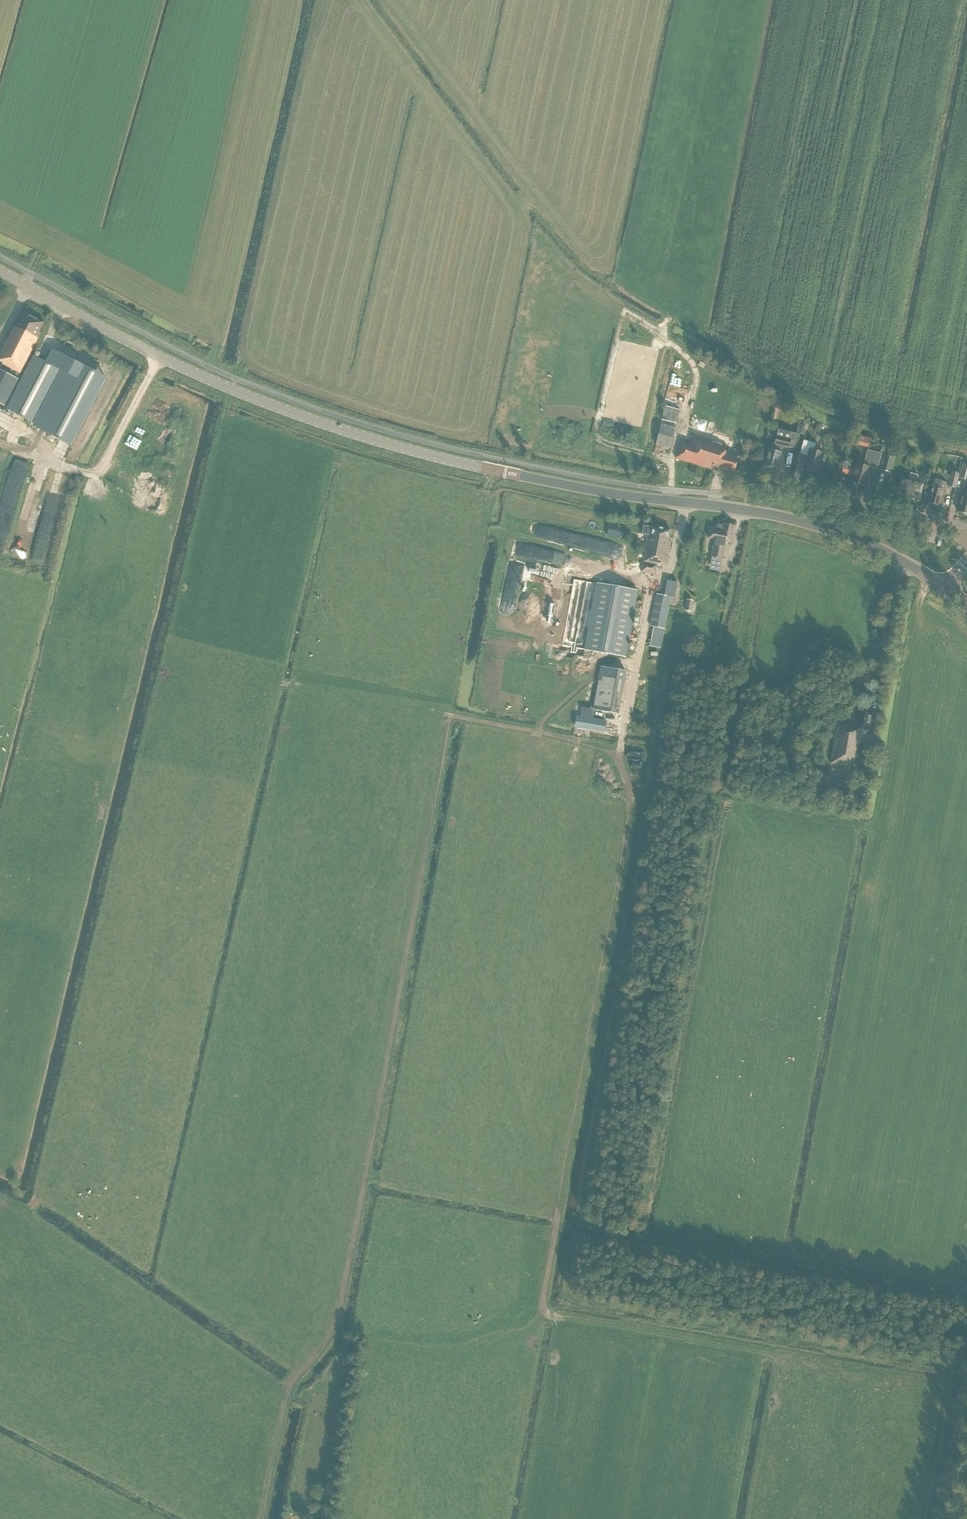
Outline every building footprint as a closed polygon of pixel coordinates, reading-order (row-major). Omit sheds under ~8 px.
[(24,311),(19,321),(17,320),(0,353),(0,361),(4,362),(3,364),(20,373),(41,333),(39,332),(45,322),(24,311)] [(53,349),(46,362),(34,356),(7,408),(18,414),(36,424),(35,426),(70,444),(105,377),(53,349)] [(19,379),(1,369),(0,370),(0,403),(5,406),(19,379)] [(771,419),(778,421),(782,404),(775,403),(771,419)] [(676,426),(680,409),(664,406),(660,423),(676,426)] [(671,448),(676,428),(661,424),(656,445),(671,448)] [(793,432),(779,429),(779,430),(778,430),(775,443),(773,443),(771,450),(769,449),(765,465),(777,469),(781,452),(779,452),(781,446),(789,448),(793,432)] [(727,446),(694,436),(692,443),(681,440),(676,458),(723,472),(723,469),(734,472),(738,458),(725,454),(727,446)] [(820,474),(825,453),(815,450),(816,443),(804,440),(800,454),(807,456),(804,470),(820,474)] [(878,469),(882,453),(868,450),(864,465),(857,463),(852,483),(865,486),(870,467),(878,469)] [(891,472),(895,457),(885,454),(881,470),(891,472)] [(955,488),(959,473),(952,471),(948,486),(955,488)] [(916,483),(918,475),(910,472),(908,480),(902,479),(899,488),(906,489),(904,496),(914,499),(916,494),(920,495),(923,484),(916,483)] [(940,505),(944,490),(946,483),(932,479),(929,486),(932,487),(928,502),(940,505)] [(962,491),(957,511),(966,513),(966,493),(962,491)] [(732,536),(735,525),(724,523),(723,527),(717,526),(717,530),(710,528),(708,538),(715,539),(712,556),(710,563),(721,566),(723,559),(726,541),(733,543),(734,537),(732,536)] [(609,525),(607,536),(620,538),(622,527),(609,525)] [(643,526),(642,534),(648,535),(641,571),(656,574),(657,565),(659,565),(660,564),(666,565),(671,541),(669,540),(671,530),(652,526),(652,527),(643,526)] [(511,553),(571,566),(574,554),(514,541),(511,553)] [(508,575),(560,588),(563,575),(511,562),(508,575)] [(650,626),(654,626),(664,628),(670,596),(674,597),(677,581),(667,579),(664,595),(657,594),(650,626)] [(626,656),(638,590),(597,583),(585,649),(626,656)] [(692,612),(694,600),(687,599),(685,611),(692,612)] [(661,648),(664,628),(654,626),(650,646),(661,648)] [(620,711),(627,671),(602,666),(594,706),(620,711)] [(606,720),(593,718),(594,709),(582,707),(580,716),(576,715),(574,727),(604,733),(606,720)] [(872,713),(859,711),(857,725),(838,721),(831,763),(849,766),(849,763),(856,764),(863,728),(869,729),(872,713)] [(777,779),(780,764),(774,763),(773,765),(769,764),(767,777),(777,779)] [(814,782),(825,785),(827,773),(816,771),(814,782)]
